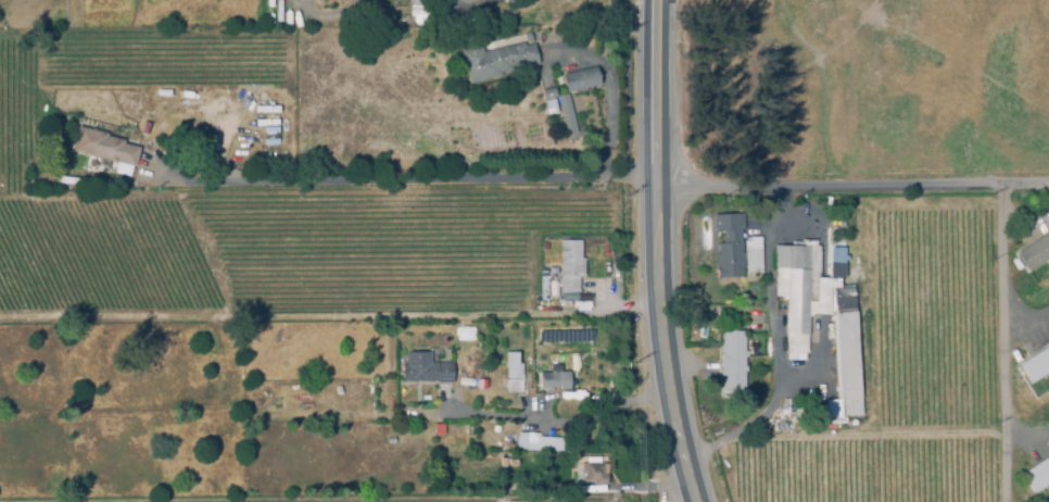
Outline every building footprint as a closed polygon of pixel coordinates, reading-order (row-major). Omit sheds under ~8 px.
[(412,20),(411,0),(421,0),(421,20),(412,20)] [(469,84),(462,52),(482,48),(483,53),(524,45),(524,48),(534,46),(539,66),(526,68),(524,65),(511,67),(513,72),(500,74),(501,77),(469,84)] [(568,93),(564,76),(595,67),(599,86),(568,93)] [(544,100),(542,90),(554,87),(556,97),(544,100)] [(568,140),(558,98),(568,96),(579,138),(568,140)] [(546,111),(544,102),(555,100),(557,109),(546,111)] [(58,141),(47,139),(50,125),(62,128),(58,141)] [(136,167),(73,153),(79,127),(108,135),(108,137),(124,141),(124,145),(140,149),(136,167)] [(716,278),(716,255),(719,255),(718,244),(724,244),(724,233),(715,234),(715,216),(743,214),(744,229),(742,229),(743,254),(746,254),(746,248),(761,248),(762,274),(746,274),(746,258),(744,259),(745,268),(744,268),(744,277),(716,278)] [(1016,252),(1048,232),(1048,260),(1028,273),(1016,252)] [(561,293),(560,242),(581,241),(582,260),(584,260),(585,277),(579,278),(580,293),(561,293)] [(809,354),(787,354),(788,297),(776,297),(778,268),(775,268),(775,248),(793,248),(793,242),(806,242),(806,247),(820,248),(819,303),(810,303),(809,354)] [(838,417),(833,315),(829,315),(827,287),(854,286),(855,313),(857,313),(862,416),(838,417)] [(456,340),(473,340),(473,327),(456,327),(456,340)] [(723,392),(722,332),(745,332),(745,352),(748,352),(748,357),(745,357),(745,367),(748,367),(748,372),(745,372),(745,391),(723,392)] [(1021,364),(1048,346),(1048,373),(1033,384),(1021,364)] [(438,385),(438,381),(403,382),(402,367),(407,367),(406,353),(431,353),(431,364),(453,364),(454,385),(438,385)] [(523,393),(507,393),(506,354),(519,354),(519,365),(522,365),(522,380),(523,380),(523,393)] [(561,391),(561,388),(553,388),(553,391),(541,391),(540,374),(552,373),(552,366),(561,365),(561,373),(570,373),(571,391),(561,391)] [(435,435),(434,425),(444,425),(444,435),(435,435)] [(563,452),(517,449),(518,432),(535,434),(535,438),(564,440),(563,452)] [(1021,475),(1048,456),(1048,485),(1034,495),(1021,475)] [(594,486),(593,482),(582,482),(582,478),(576,478),(576,465),(604,464),(604,465),(607,465),(608,485),(594,486)]
